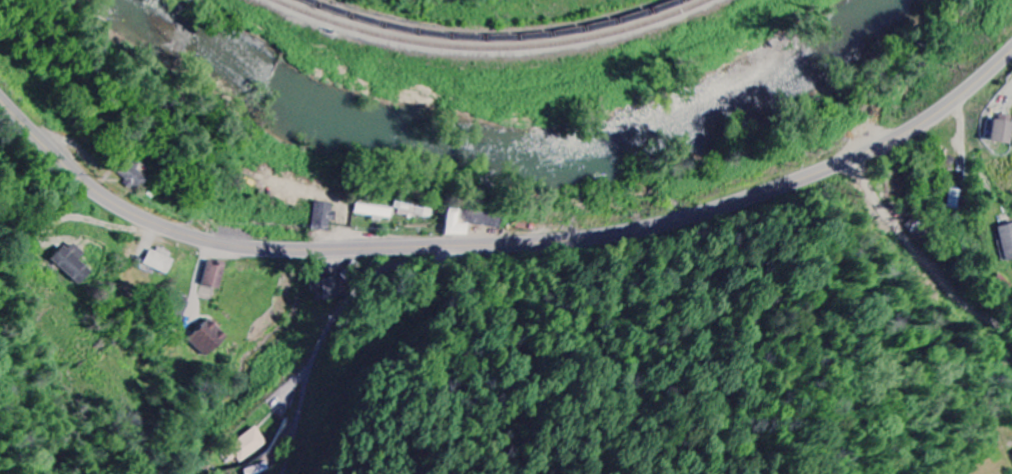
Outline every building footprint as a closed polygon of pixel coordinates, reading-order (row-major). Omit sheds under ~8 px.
[(1011,141),(1011,122),(996,118),(990,141),(1011,146),(1011,141)] [(148,177),(133,163),(119,177),(134,192),(148,177)] [(334,204),(314,203),(313,230),(333,231),(334,204)] [(391,220),(392,210),(356,204),(354,214),(391,220)] [(431,218),(432,208),(394,204),(392,214),(431,218)] [(501,212),(446,211),(445,236),(468,237),(468,227),(501,228),(501,212)] [(1000,227),(1005,262),(1011,261),(1011,225),(1000,227)] [(78,261),(83,255),(70,243),(52,261),(80,286),(91,273),(78,261)] [(152,248),(145,267),(168,274),(174,256),(152,248)] [(220,290),(226,266),(209,262),(203,285),(220,290)] [(208,359),(227,337),(209,320),(189,341),(208,359)] [(222,450),(232,466),(267,444),(257,428),(222,450)]
